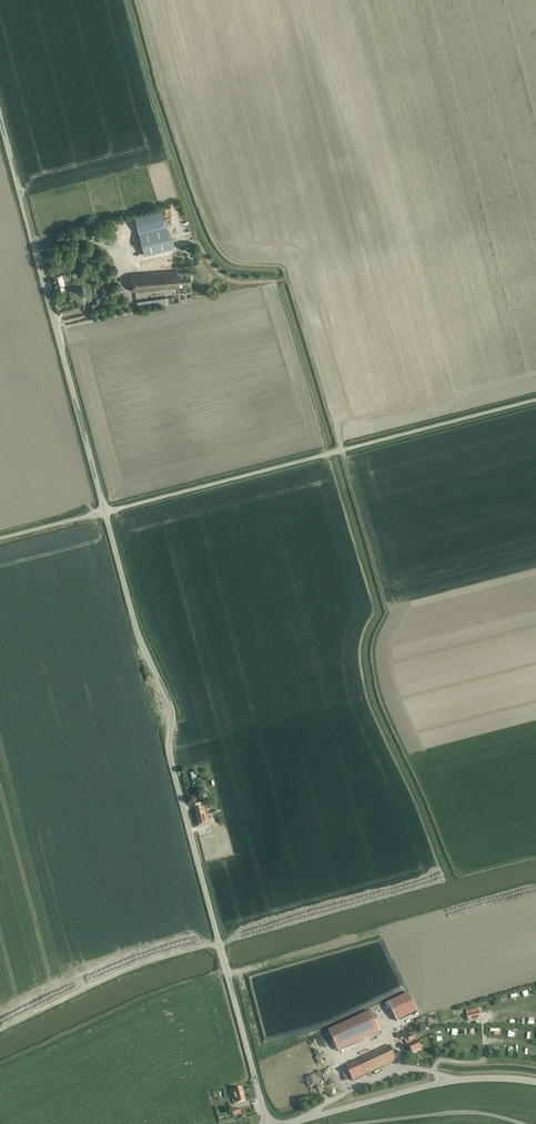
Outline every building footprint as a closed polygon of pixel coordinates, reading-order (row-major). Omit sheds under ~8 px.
[(171,248),(167,231),(165,226),(169,225),(167,218),(164,219),(161,210),(134,217),(144,255),(171,248)] [(176,270),(130,274),(131,291),(178,287),(177,283),(176,272),(176,270)] [(190,271),(176,272),(177,283),(191,282),(190,271)] [(76,274),(66,276),(66,274),(53,277),(56,290),(66,288),(64,283),(67,282),(67,281),(78,279),(76,274)] [(79,287),(77,290),(78,293),(81,295),(84,294),(86,291),(85,288),(82,286),(79,287)] [(168,297),(137,302),(138,308),(169,304),(168,297)] [(103,307),(101,298),(96,299),(97,304),(92,305),(93,310),(103,307)] [(195,809),(197,817),(206,815),(204,807),(195,809)] [(208,823),(206,815),(197,817),(199,826),(208,823)] [(409,993),(388,1003),(397,1021),(417,1012),(409,993)] [(469,1021),(477,1019),(476,1015),(480,1015),(479,1008),(467,1011),(469,1021)] [(379,1032),(370,1012),(329,1030),(339,1051),(379,1032)] [(411,1044),(409,1045),(412,1053),(422,1049),(418,1041),(414,1043),(413,1040),(415,1039),(413,1035),(407,1037),(409,1042),(410,1042),(411,1044)] [(353,1081),(397,1061),(389,1045),(346,1065),(353,1081)] [(321,1086),(316,1075),(306,1079),(310,1087),(316,1084),(317,1088),(321,1086)] [(332,1092),(340,1089),(334,1075),(326,1078),(332,1092)] [(234,1104),(245,1102),(241,1088),(233,1090),(234,1095),(231,1095),(234,1104)]
